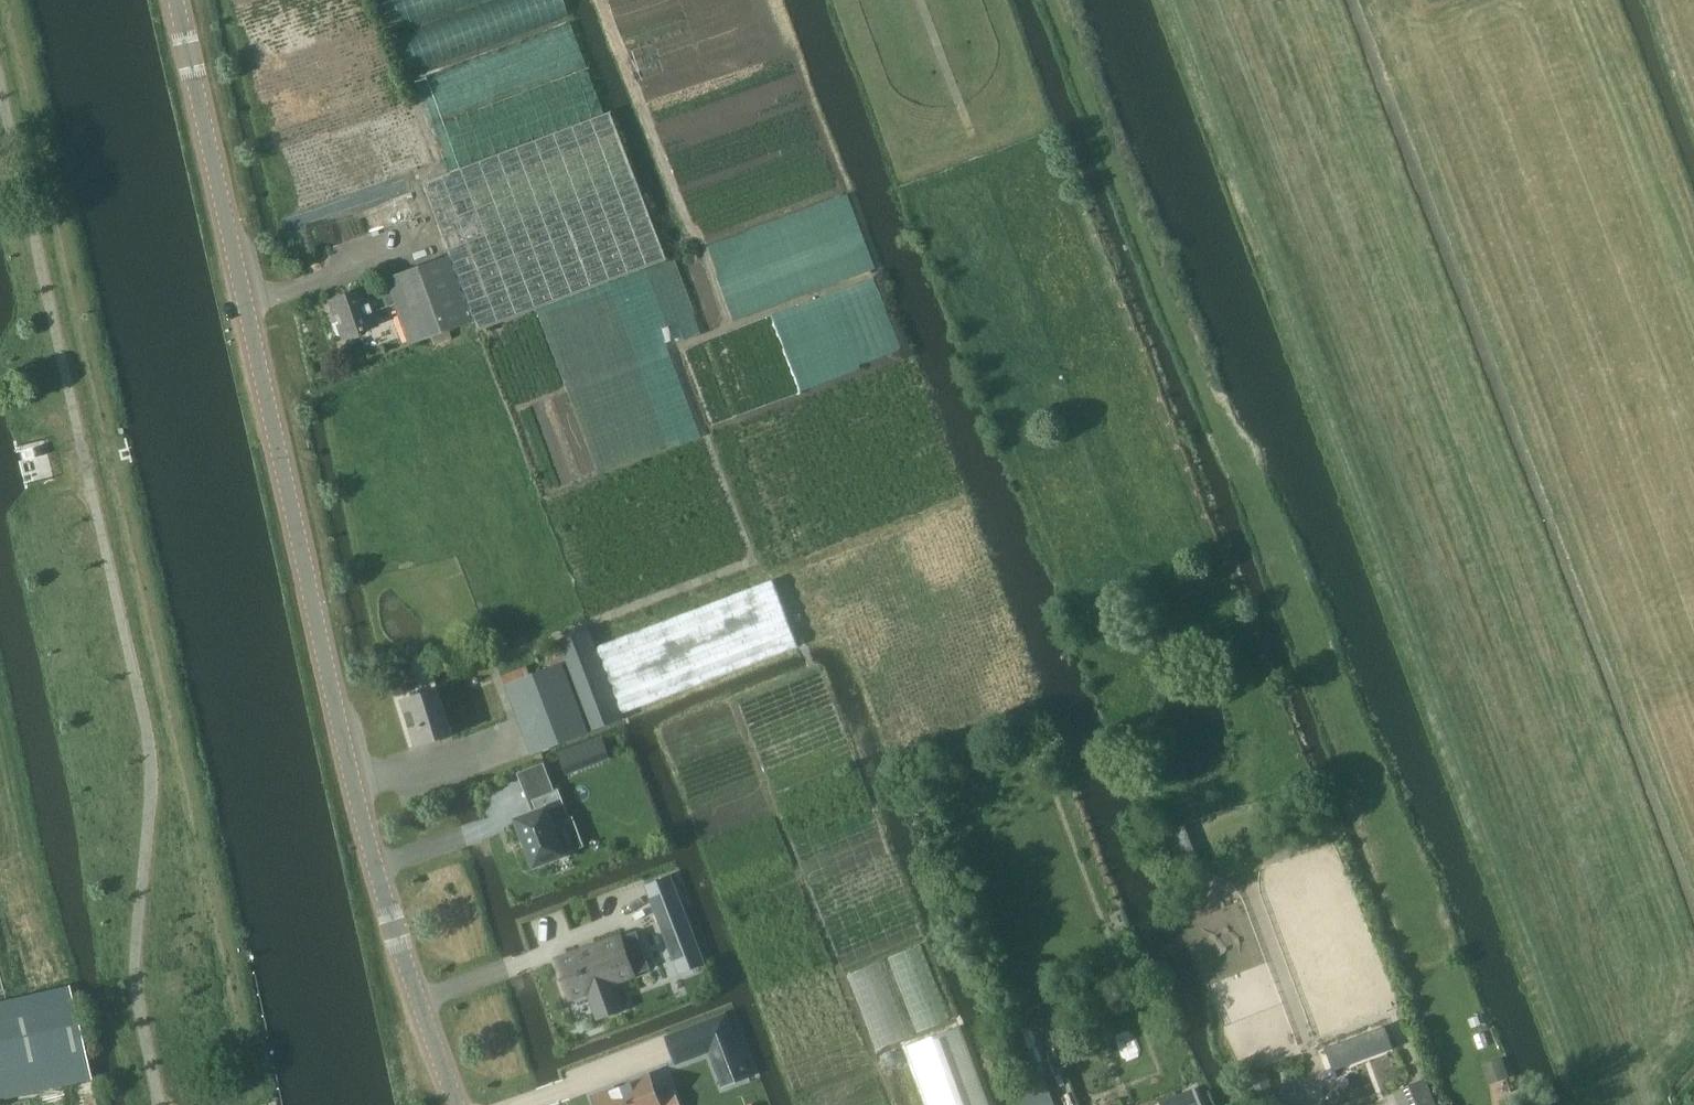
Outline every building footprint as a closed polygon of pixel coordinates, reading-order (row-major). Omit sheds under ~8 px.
[(399,42),(411,74),(568,16),(561,0),(511,0),(399,42)] [(422,184),(447,255),(385,277),(389,290),(366,298),(363,288),(329,300),(342,337),(375,325),(371,311),(394,303),(408,344),(474,320),(477,329),(665,258),(609,113),(604,115),(571,23),(414,82),(449,174),(422,184)] [(507,685),(533,753),(625,718),(623,714),(799,646),(774,579),(597,646),(590,629),(557,642),(565,663),(507,685)] [(416,746),(453,734),(439,689),(402,700),(416,746)] [(538,813),(515,822),(534,870),(566,858),(548,809),(563,804),(558,791),(534,800),(538,813)] [(1184,825),(1164,831),(1181,874),(1200,866),(1184,825)] [(671,875),(646,885),(676,961),(701,951),(671,875)] [(620,939),(561,960),(574,997),(592,990),(611,983),(650,969),(644,949),(625,956),(620,939)] [(0,1002),(0,1099),(91,1077),(70,986),(0,1002)] [(726,1014),(668,1036),(678,1062),(711,1049),(719,1070),(744,1060),(726,1014)] [(907,1046),(929,1104),(990,1104),(961,1026),(907,1046)] [(1511,1076),(1504,1057),(1483,1065),(1490,1083),(1511,1076)] [(1244,1078),(1251,1104),(1276,1104),(1267,1071),(1244,1078)] [(592,1096),(596,1104),(681,1104),(675,1090),(659,1096),(651,1074),(592,1096)] [(1426,1078),(1394,1091),(1399,1104),(1437,1104),(1426,1078)] [(1160,1101),(1162,1104),(1199,1104),(1193,1089),(1160,1101)]
